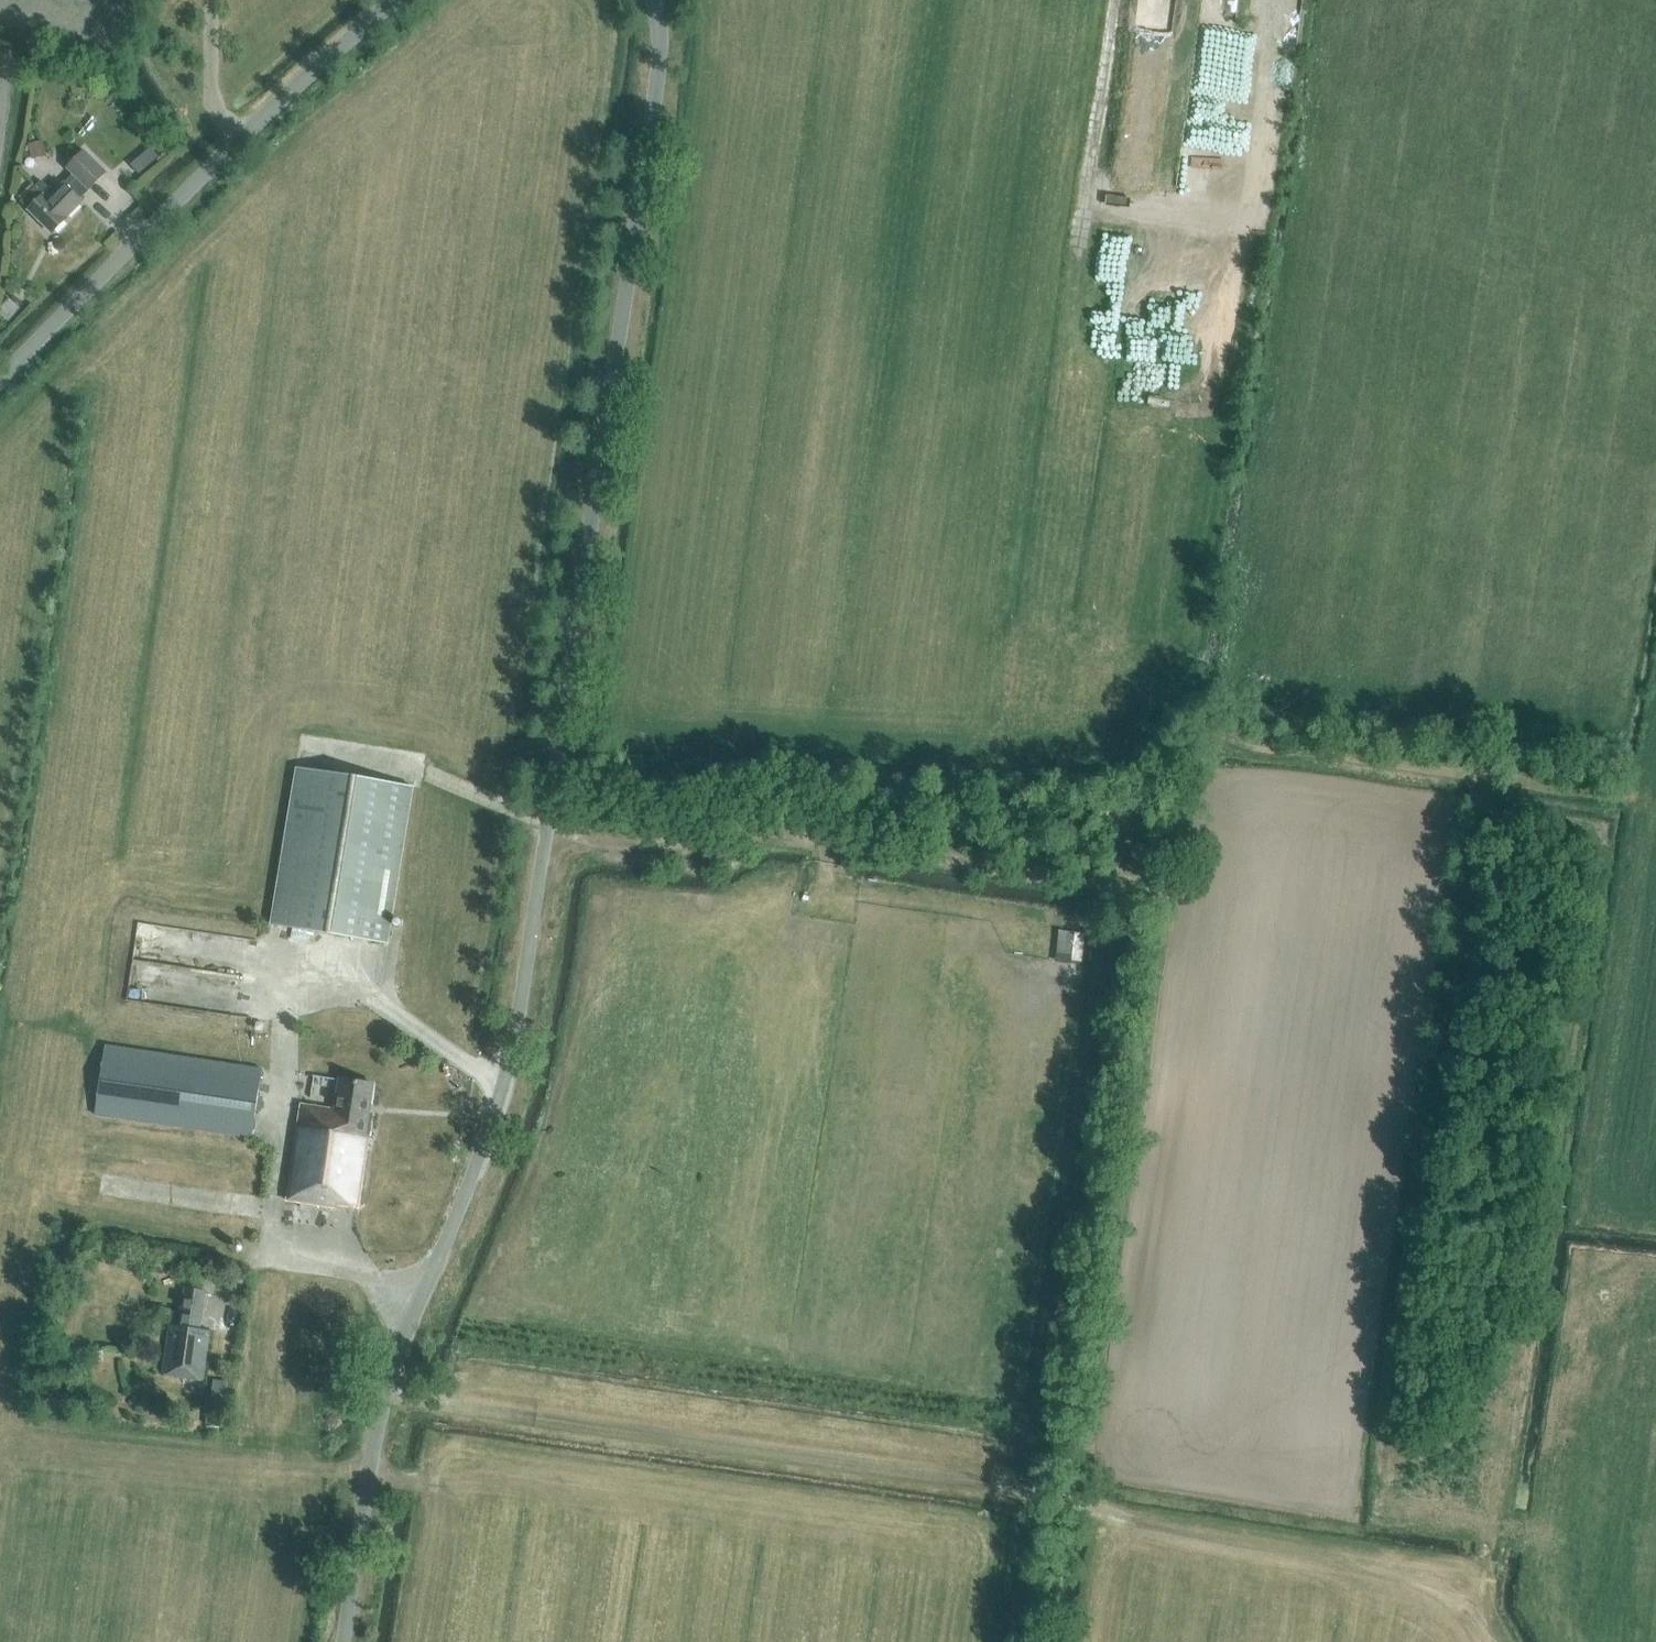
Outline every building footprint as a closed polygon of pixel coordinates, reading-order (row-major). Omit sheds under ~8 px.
[(47,156),(43,140),(29,143),(33,159),(47,156)] [(148,147),(131,163),(140,172),(157,155),(148,147)] [(42,183),(21,203),(54,235),(68,221),(66,218),(81,203),(76,198),(86,189),(88,191),(105,174),(83,153),(66,170),(73,177),(54,196),(42,183)] [(388,943),(414,787),(296,767),(270,925),(388,943)] [(1082,963),(1086,933),(1075,931),(1072,961),(1082,963)] [(95,1115),(251,1138),(262,1069),(106,1045),(95,1115)] [(357,1208),(371,1115),(367,1115),(371,1085),(340,1080),(335,1111),(300,1105),(285,1201),(336,1209),(337,1205),(357,1208)] [(203,1381),(209,1331),(202,1330),(207,1292),(185,1289),(182,1313),(172,1312),(163,1375),(203,1381)] [(68,1395),(48,1394),(47,1407),(68,1408),(68,1395)] [(207,1423),(222,1425),(225,1399),(210,1397),(207,1423)]
